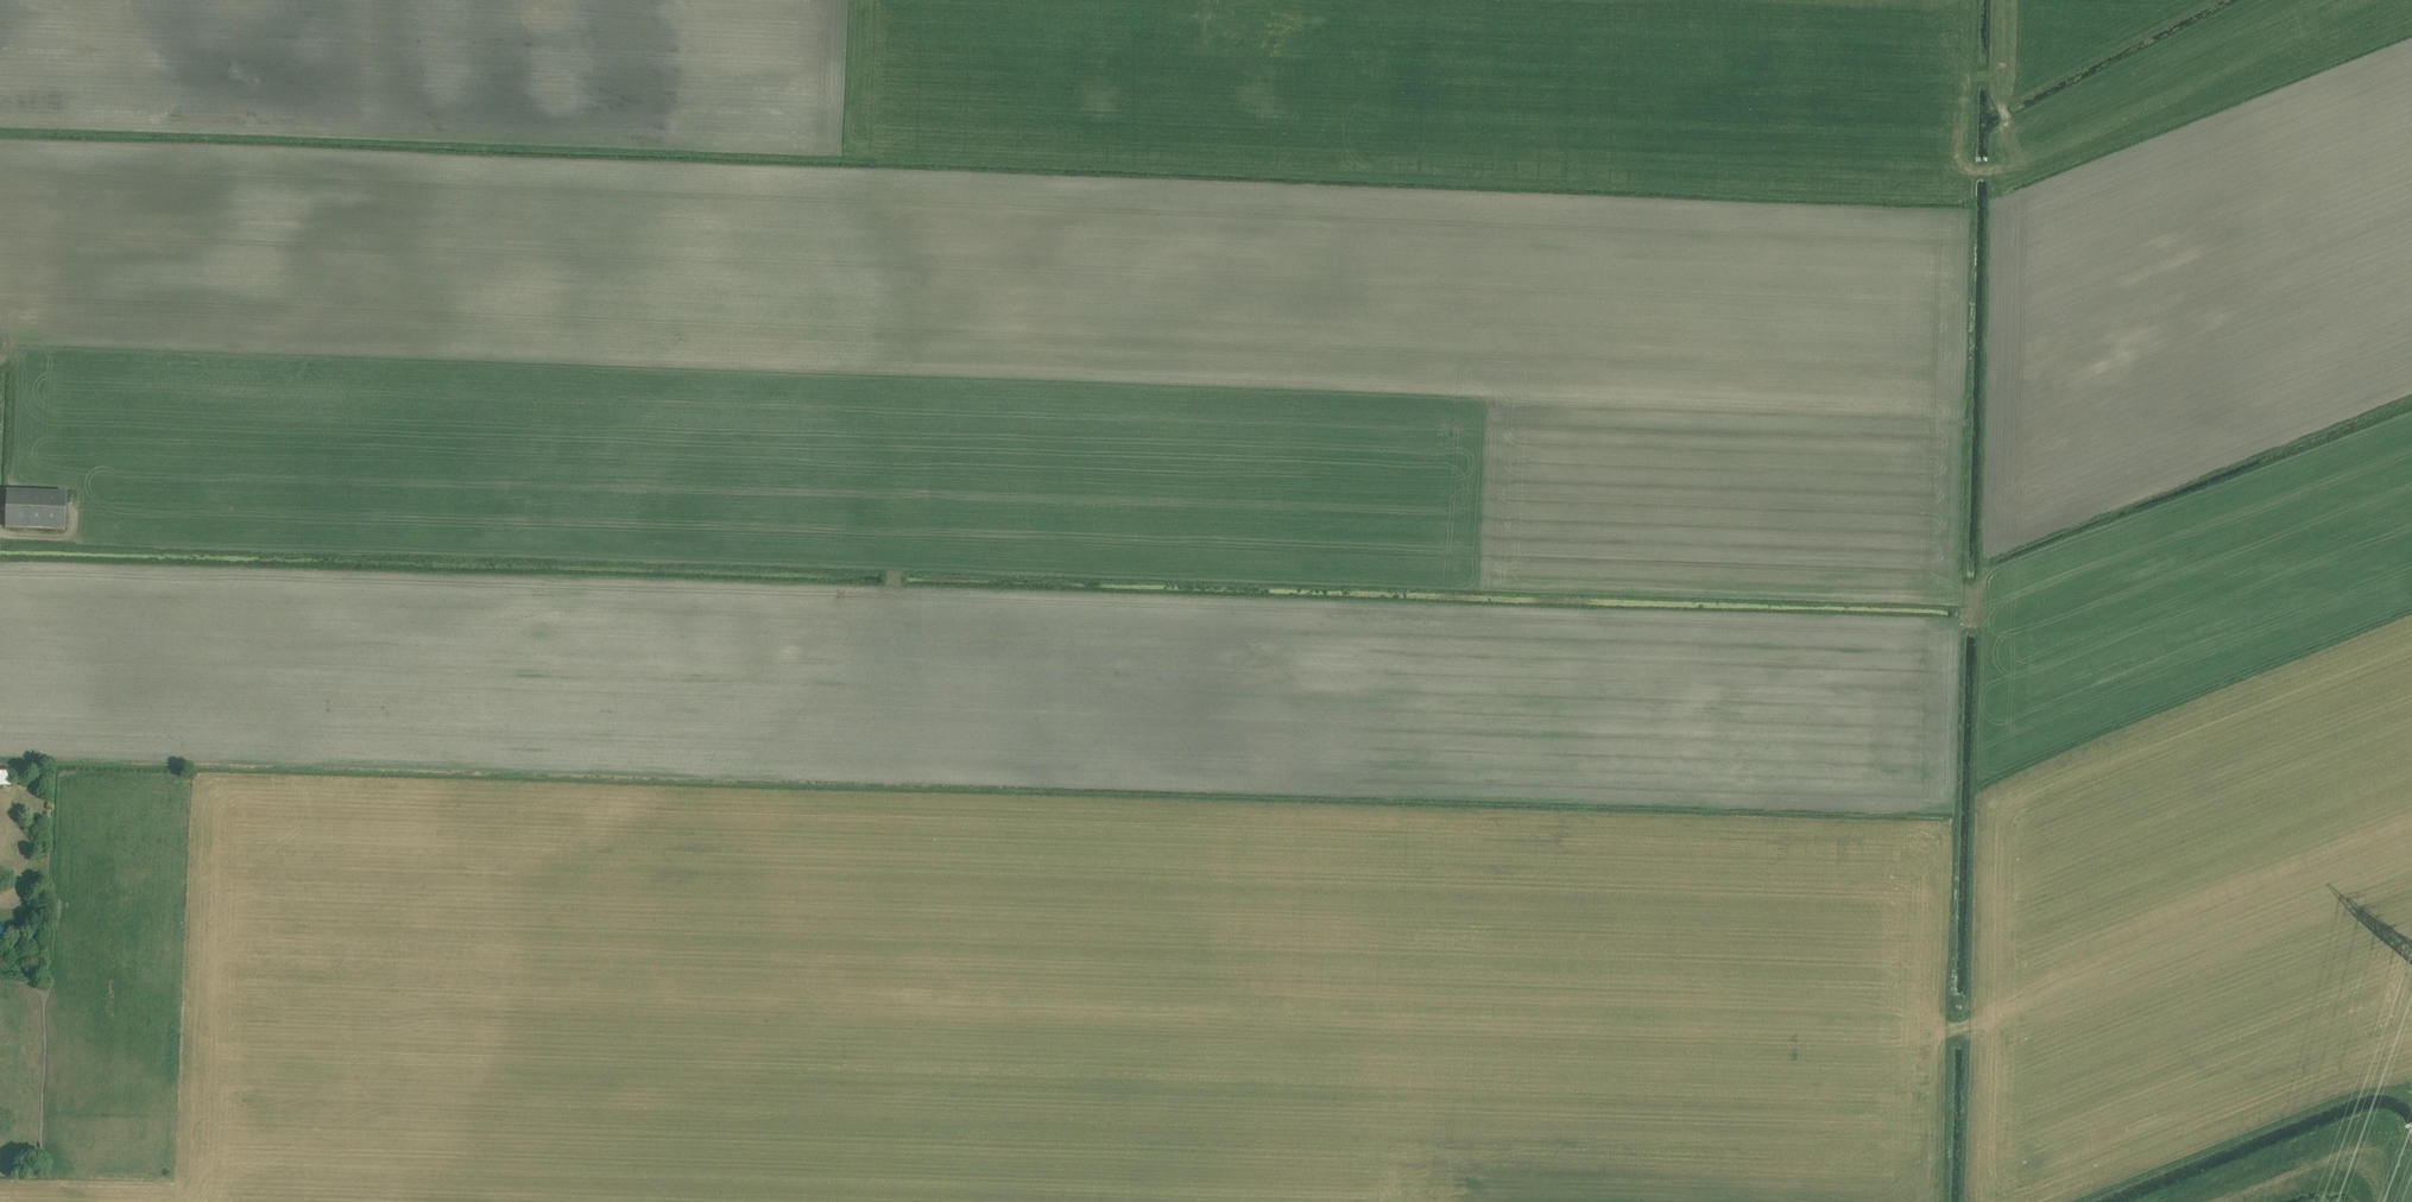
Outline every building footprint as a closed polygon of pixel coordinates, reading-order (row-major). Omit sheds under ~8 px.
[(66,535),(66,495),(3,493),(0,532),(66,535)]
